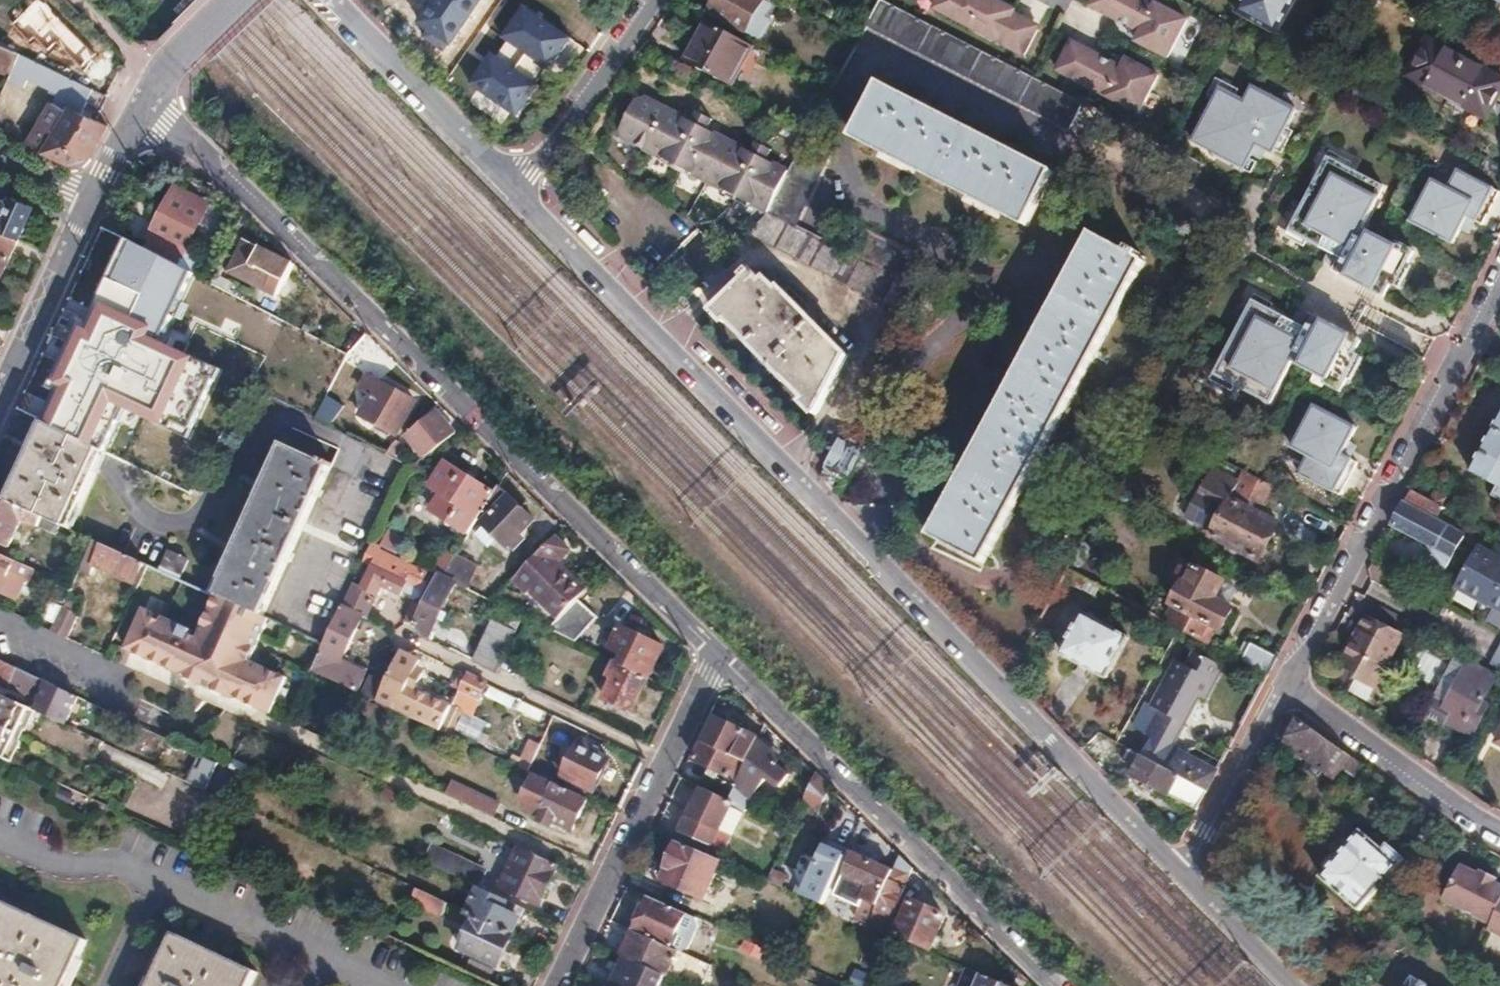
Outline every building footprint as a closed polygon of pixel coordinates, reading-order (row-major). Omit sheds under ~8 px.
[(44,0),(35,0),(11,25),(29,43),(34,39),(49,53),(57,42),(84,71),(97,54),(44,0)] [(506,13),(553,45),(574,14),(558,4),(561,0),(515,0),(506,13)] [(710,8),(748,28),(749,26),(756,30),(760,22),(753,19),(764,0),(715,0),(710,8)] [(866,26),(1069,129),(1083,103),(897,8),(882,0),(879,0),(866,26)] [(934,9),(1024,55),(1037,29),(1012,16),(1014,11),(993,0),(938,0),(934,9)] [(1135,41),(1167,57),(1187,20),(1149,0),(1092,0),(1091,2),(1115,15),(1114,18),(1132,27),(1140,32),(1136,39),(1135,41)] [(1237,10),(1279,32),(1296,0),(1242,0),(1237,10)] [(1479,19),(1499,30),(1499,0),(1489,0),(1479,19)] [(709,21),(687,62),(742,91),(763,51),(709,21)] [(1140,32),(1132,27),(1128,34),(1136,39),(1140,32)] [(1409,76),(1488,119),(1499,96),(1499,79),(1429,40),(1409,76)] [(1094,56),(1069,43),(1056,69),(1137,113),(1157,75),(1126,58),(1125,60),(1121,67),(1113,63),(1095,53),(1094,56)] [(12,75),(22,54),(0,44),(0,69),(12,75)] [(12,75),(11,77),(25,84),(27,81),(64,99),(62,104),(51,100),(46,110),(49,111),(30,143),(75,164),(88,160),(107,127),(98,122),(79,113),(91,88),(22,54),(12,75)] [(1125,60),(1117,56),(1113,63),(1121,67),(1125,60)] [(884,69),(854,138),(1026,225),(1061,160),(976,115),(884,69)] [(1298,110),(1254,87),(1246,101),(1221,89),(1194,141),(1220,155),(1219,156),(1246,170),(1259,146),(1275,155),(1298,110)] [(637,102),(622,132),(626,140),(768,212),(789,170),(646,99),(637,102)] [(789,170),(768,212),(796,227),(833,152),(805,137),(789,170)] [(1329,158),(1291,230),(1330,251),(1340,256),(1335,266),(1333,269),(1385,297),(1403,262),(1408,265),(1415,252),(1400,244),(1398,247),(1363,229),(1385,187),(1329,158)] [(1483,225),(1499,193),(1499,192),(1459,170),(1449,188),(1434,180),(1412,222),(1454,244),(1462,229),(1468,217),(1476,221),(1483,225)] [(185,172),(175,191),(205,207),(215,188),(185,172)] [(175,191),(155,229),(145,249),(176,265),(182,252),(205,207),(175,191)] [(20,238),(34,208),(12,197),(10,202),(3,199),(0,199),(0,229),(20,238)] [(768,212),(746,233),(906,316),(919,290),(851,255),(796,227),(768,212)] [(1470,233),(1476,221),(1468,217),(1462,229),(1470,233)] [(865,228),(851,255),(919,290),(933,263),(865,228)] [(4,273),(20,238),(0,229),(0,271),(4,273)] [(1090,233),(931,537),(986,564),(1143,260),(1090,233)] [(123,237),(112,257),(189,297),(199,277),(176,265),(145,249),(123,237)] [(245,240),(227,275),(264,293),(265,292),(273,296),(278,286),(280,287),(291,265),(245,240)] [(1340,256),(1330,251),(1325,261),(1335,266),(1340,256)] [(754,273),(714,312),(726,325),(729,322),(763,355),(760,358),(769,367),(772,365),(806,399),(803,402),(815,414),(819,411),(847,354),(783,289),(780,291),(768,280),(764,283),(754,273)] [(6,282),(1,293),(23,304),(28,293),(6,282)] [(1252,302),(1214,374),(1269,403),(1291,362),(1327,380),(1325,384),(1340,392),(1347,378),(1341,376),(1360,341),(1307,314),(1305,317),(1300,327),(1291,322),(1252,302)] [(110,306),(80,367),(111,383),(126,353),(142,322),(110,306)] [(1296,312),(1291,322),(1300,327),(1305,317),(1296,312)] [(142,322),(126,353),(153,367),(168,337),(142,322)] [(349,357),(339,374),(349,379),(355,367),(350,364),(353,359),(349,357)] [(220,364),(199,403),(231,420),(249,387),(252,381),(220,364)] [(367,378),(360,391),(372,398),(363,418),(395,435),(413,402),(367,378)] [(1343,455),(1349,443),(1357,428),(1315,406),(1293,448),(1308,456),(1299,474),(1341,496),(1358,463),(1351,459),(1343,455)] [(434,411),(411,431),(430,453),(453,433),(434,411)] [(1473,472),(1496,484),(1490,494),(1499,499),(1499,420),(1473,472)] [(47,424),(10,503),(61,526),(98,450),(47,424)] [(831,460),(827,469),(847,480),(864,446),(844,435),(831,460)] [(1349,443),(1343,455),(1351,459),(1357,447),(1349,443)] [(284,448),(216,597),(262,618),(330,470),(284,448)] [(444,464),(429,489),(441,496),(430,515),(468,536),(478,521),(494,495),(444,464)] [(1116,469),(1103,495),(1126,508),(1130,499),(1128,492),(1121,489),(1128,475),(1116,469)] [(1216,470),(1211,480),(1261,506),(1262,505),(1270,509),(1280,491),(1249,474),(1244,484),(1216,470)] [(1211,480),(1203,493),(1207,495),(1229,507),(1215,532),(1213,536),(1258,560),(1278,524),(1257,512),(1261,506),(1211,480)] [(494,495),(478,521),(485,528),(499,541),(508,549),(510,546),(516,551),(525,541),(520,536),(535,521),(499,487),(494,495)] [(1392,526),(1411,536),(1433,548),(1448,575),(1467,538),(1443,526),(1432,520),(1440,507),(1411,490),(1392,526)] [(1207,495),(1193,521),(1215,532),(1229,507),(1207,495)] [(9,547),(23,521),(56,536),(61,526),(10,503),(0,499),(0,543),(9,547)] [(485,528),(479,534),(493,547),(499,541),(485,528)] [(387,533),(380,547),(381,548),(397,555),(403,541),(387,533)] [(554,537),(513,581),(527,595),(533,589),(563,616),(577,601),(580,598),(551,570),(569,551),(554,537)] [(1079,540),(1069,560),(1079,564),(1088,545),(1079,540)] [(93,541),(79,572),(92,578),(96,568),(133,586),(144,564),(93,541)] [(372,567),(362,589),(353,584),(342,608),(363,617),(370,620),(385,589),(402,597),(404,593),(420,600),(430,577),(379,553),(381,548),(380,547),(372,543),(363,563),(372,567)] [(1480,547),(1455,590),(1499,615),(1499,559),(1480,547)] [(443,548),(430,571),(438,575),(443,578),(457,556),(443,548)] [(169,553),(161,572),(181,581),(189,562),(169,553)] [(19,600),(29,580),(31,581),(36,571),(0,554),(0,591),(19,600)] [(422,609),(414,624),(418,626),(424,638),(428,640),(456,584),(469,590),(480,568),(457,556),(443,578),(438,575),(422,609)] [(1175,604),(1166,621),(1179,628),(1207,643),(1216,626),(1221,628),(1233,607),(1228,605),(1237,588),(1196,566),(1187,582),(1184,581),(1172,603),(1175,604)] [(143,608),(125,648),(181,674),(180,676),(231,699),(232,697),(271,716),(287,680),(252,663),(271,623),(262,618),(216,597),(199,635),(193,638),(189,636),(192,630),(162,617),(159,622),(151,618),(154,612),(143,608)] [(563,616),(550,629),(576,642),(583,625),(586,628),(595,619),(577,601),(563,616)] [(499,605),(472,661),(496,672),(516,632),(507,628),(515,612),(499,605)] [(414,606),(405,625),(414,624),(422,609),(414,606)] [(63,607),(52,632),(68,639),(79,614),(63,607)] [(342,608),(312,673),(358,694),(367,673),(342,662),(363,617),(342,608)] [(1084,613),(1062,653),(1107,677),(1128,636),(1084,613)] [(1367,617),(1341,666),(1358,676),(1356,680),(1374,689),(1402,636),(1367,617)] [(621,626),(611,648),(625,655),(621,663),(649,677),(664,647),(621,626)] [(1245,640),(1234,658),(1269,676),(1279,656),(1252,641),(1250,643),(1245,640)] [(385,685),(377,703),(440,731),(452,707),(415,691),(423,674),(417,672),(421,662),(404,653),(401,652),(385,685)] [(1153,737),(1144,755),(1207,791),(1218,771),(1188,755),(1191,750),(1184,747),(1181,752),(1176,749),(1189,726),(1187,725),(1201,698),(1207,701),(1225,666),(1196,652),(1189,666),(1177,660),(1154,706),(1160,709),(1147,734),(1153,737)] [(10,686),(18,670),(0,661),(0,681),(10,686)] [(615,679),(606,700),(632,712),(649,677),(621,663),(617,661),(609,676),(615,679)] [(1473,664),(1442,716),(1470,732),(1485,706),(1480,704),(1495,676),(1473,664)] [(18,670),(10,686),(39,700),(34,711),(64,725),(77,698),(18,670)] [(467,675),(459,691),(478,699),(485,684),(467,675)] [(371,679),(362,696),(377,703),(385,685),(371,679)] [(5,759),(28,708),(0,694),(0,757),(5,759)] [(1292,715),(1281,735),(1339,777),(1345,770),(1355,777),(1363,766),(1292,715)] [(1371,724),(1387,735),(1392,728),(1376,716),(1371,724)] [(716,719),(704,743),(747,764),(758,741),(758,740),(759,740),(716,719)] [(758,741),(747,764),(737,782),(728,801),(732,803),(746,810),(752,802),(766,780),(780,789),(788,776),(774,767),(778,761),(765,747),(769,743),(763,738),(759,742),(758,741)] [(704,743),(696,762),(737,782),(747,764),(704,743)] [(576,744),(561,776),(593,791),(608,761),(576,744)] [(532,763),(528,771),(552,782),(558,768),(552,765),(556,756),(539,748),(532,763)] [(1132,749),(1126,761),(1137,767),(1133,775),(1197,811),(1207,791),(1144,755),(1132,749)] [(523,759),(519,767),(528,771),(532,763),(523,759)] [(815,775),(803,803),(819,810),(829,788),(815,775)] [(543,816),(539,823),(551,828),(554,821),(572,829),(586,798),(554,783),(540,814),(543,816)] [(703,789),(682,833),(710,847),(732,803),(728,801),(703,789)] [(484,796),(477,810),(505,823),(511,808),(484,796)] [(732,803),(710,847),(728,856),(750,812),(746,810),(732,803)] [(1326,871),(1321,876),(1359,909),(1404,858),(1386,843),(1381,849),(1361,831),(1338,857),(1335,856),(1330,856),(1323,865),(1324,869),(1326,871)] [(798,886),(794,894),(823,907),(830,891),(848,851),(830,843),(809,891),(798,886)] [(678,845),(662,881),(692,895),(690,898),(701,903),(703,900),(705,901),(723,862),(687,846),(685,848),(678,845)] [(433,846),(426,862),(467,882),(475,866),(433,846)] [(520,847),(502,888),(540,905),(559,865),(520,847)] [(858,857),(840,899),(866,910),(860,923),(870,928),(894,872),(858,857)] [(870,928),(873,929),(890,937),(893,938),(901,921),(892,917),(912,870),(900,858),(894,872),(870,928)] [(1441,900),(1490,925),(1499,904),(1499,886),(1491,882),(1476,874),(1457,865),(1441,900)] [(773,870),(768,882),(784,889),(789,877),(773,870)] [(1478,870),(1476,874),(1491,882),(1493,877),(1478,870)] [(479,887),(468,913),(476,917),(512,933),(518,917),(512,914),(517,905),(479,887)] [(416,889),(410,902),(441,917),(447,903),(416,889)] [(830,891),(823,907),(832,911),(839,894),(830,891)] [(639,911),(630,930),(635,932),(671,948),(687,914),(646,896),(646,897),(642,898),(638,908),(639,911)] [(901,921),(893,938),(929,954),(944,919),(909,903),(901,921)] [(0,915),(0,985),(65,985),(86,942),(5,904),(0,915)] [(1488,931),(1499,937),(1499,904),(1490,925),(1488,931)] [(476,917),(461,948),(500,967),(514,934),(512,933),(476,917)] [(873,929),(869,938),(886,945),(890,937),(873,929)] [(635,932),(623,957),(665,977),(667,972),(677,951),(671,948),(635,932)] [(150,985),(252,985),(259,972),(175,933),(150,985)] [(869,985),(885,985),(891,973),(888,972),(893,959),(882,955),(869,985)] [(610,985),(661,985),(665,977),(623,957),(610,985)] [(468,960),(463,970),(487,981),(492,971),(468,960)] [(1014,985),(1026,985),(1027,983),(1018,975),(1014,985)] [(981,977),(977,985),(1000,985),(981,977)]
